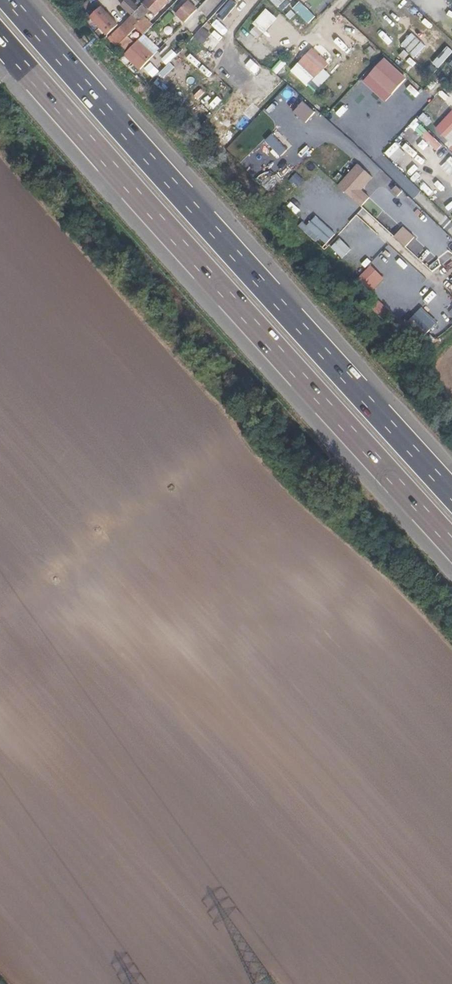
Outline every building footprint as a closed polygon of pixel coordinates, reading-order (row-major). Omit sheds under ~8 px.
[(146,3),(143,0),(136,8),(139,11),(146,3)] [(146,3),(150,7),(151,5),(157,11),(161,6),(154,0),(144,0),(143,0),(146,3)] [(189,0),(184,0),(181,3),(186,7),(188,10),(191,12),(196,7),(189,0)] [(212,12),(226,24),(248,0),(224,0),(212,12)] [(278,11),(290,0),(268,0),(278,11)] [(309,8),(319,15),(335,0),(315,0),(309,8)] [(188,10),(186,7),(178,15),(181,18),(188,10)] [(279,19),(262,7),(249,22),(265,36),(279,19)] [(139,11),(136,8),(131,13),(147,28),(151,23),(139,11)] [(116,29),(100,15),(95,21),(110,35),(116,29)] [(193,37),(203,45),(211,34),(202,26),(193,37)] [(410,33),(401,45),(416,58),(426,45),(410,33)] [(149,56),(134,42),(123,52),(126,55),(139,67),(149,56)] [(439,68),(451,53),(451,50),(448,46),(433,63),(439,68)] [(332,65),(308,47),(288,68),(308,90),(332,65)] [(198,67),(207,59),(200,51),(190,59),(198,67)] [(409,79),(380,55),(359,82),(385,106),(409,79)] [(414,67),(410,73),(414,76),(421,67),(409,58),(406,61),(414,67)] [(175,72),(182,62),(177,59),(171,68),(175,72)] [(272,70),(277,75),(285,67),(280,62),(272,70)] [(405,93),(413,102),(424,91),(416,83),(405,93)] [(314,112),(302,101),(293,112),(305,122),(314,112)] [(406,115),(411,119),(421,108),(416,104),(406,115)] [(451,107),(432,126),(451,143),(451,142),(451,108),(451,107)] [(427,127),(433,121),(424,112),(418,118),(427,127)] [(241,119),(229,131),(234,136),(245,124),(241,119)] [(422,126),(411,136),(423,149),(434,139),(422,126)] [(273,134),(266,140),(280,156),(287,150),(273,134)] [(396,142),(389,151),(394,154),(401,145),(396,142)] [(376,179),(351,159),(332,182),(360,209),(372,197),(363,191),(376,179)] [(289,181),(297,188),(304,181),(296,173),(289,181)] [(429,196),(439,205),(450,194),(440,185),(429,196)] [(407,197),(396,206),(406,217),(417,207),(407,197)] [(379,237),(386,231),(363,208),(356,215),(379,237)] [(315,215),(304,226),(325,246),(336,234),(315,215)] [(414,237),(403,227),(394,236),(405,246),(414,237)] [(339,238),(330,247),(341,258),(350,249),(339,238)] [(370,265),(359,277),(372,290),(383,278),(370,265)] [(421,307),(408,321),(423,336),(437,322),(421,307)]
